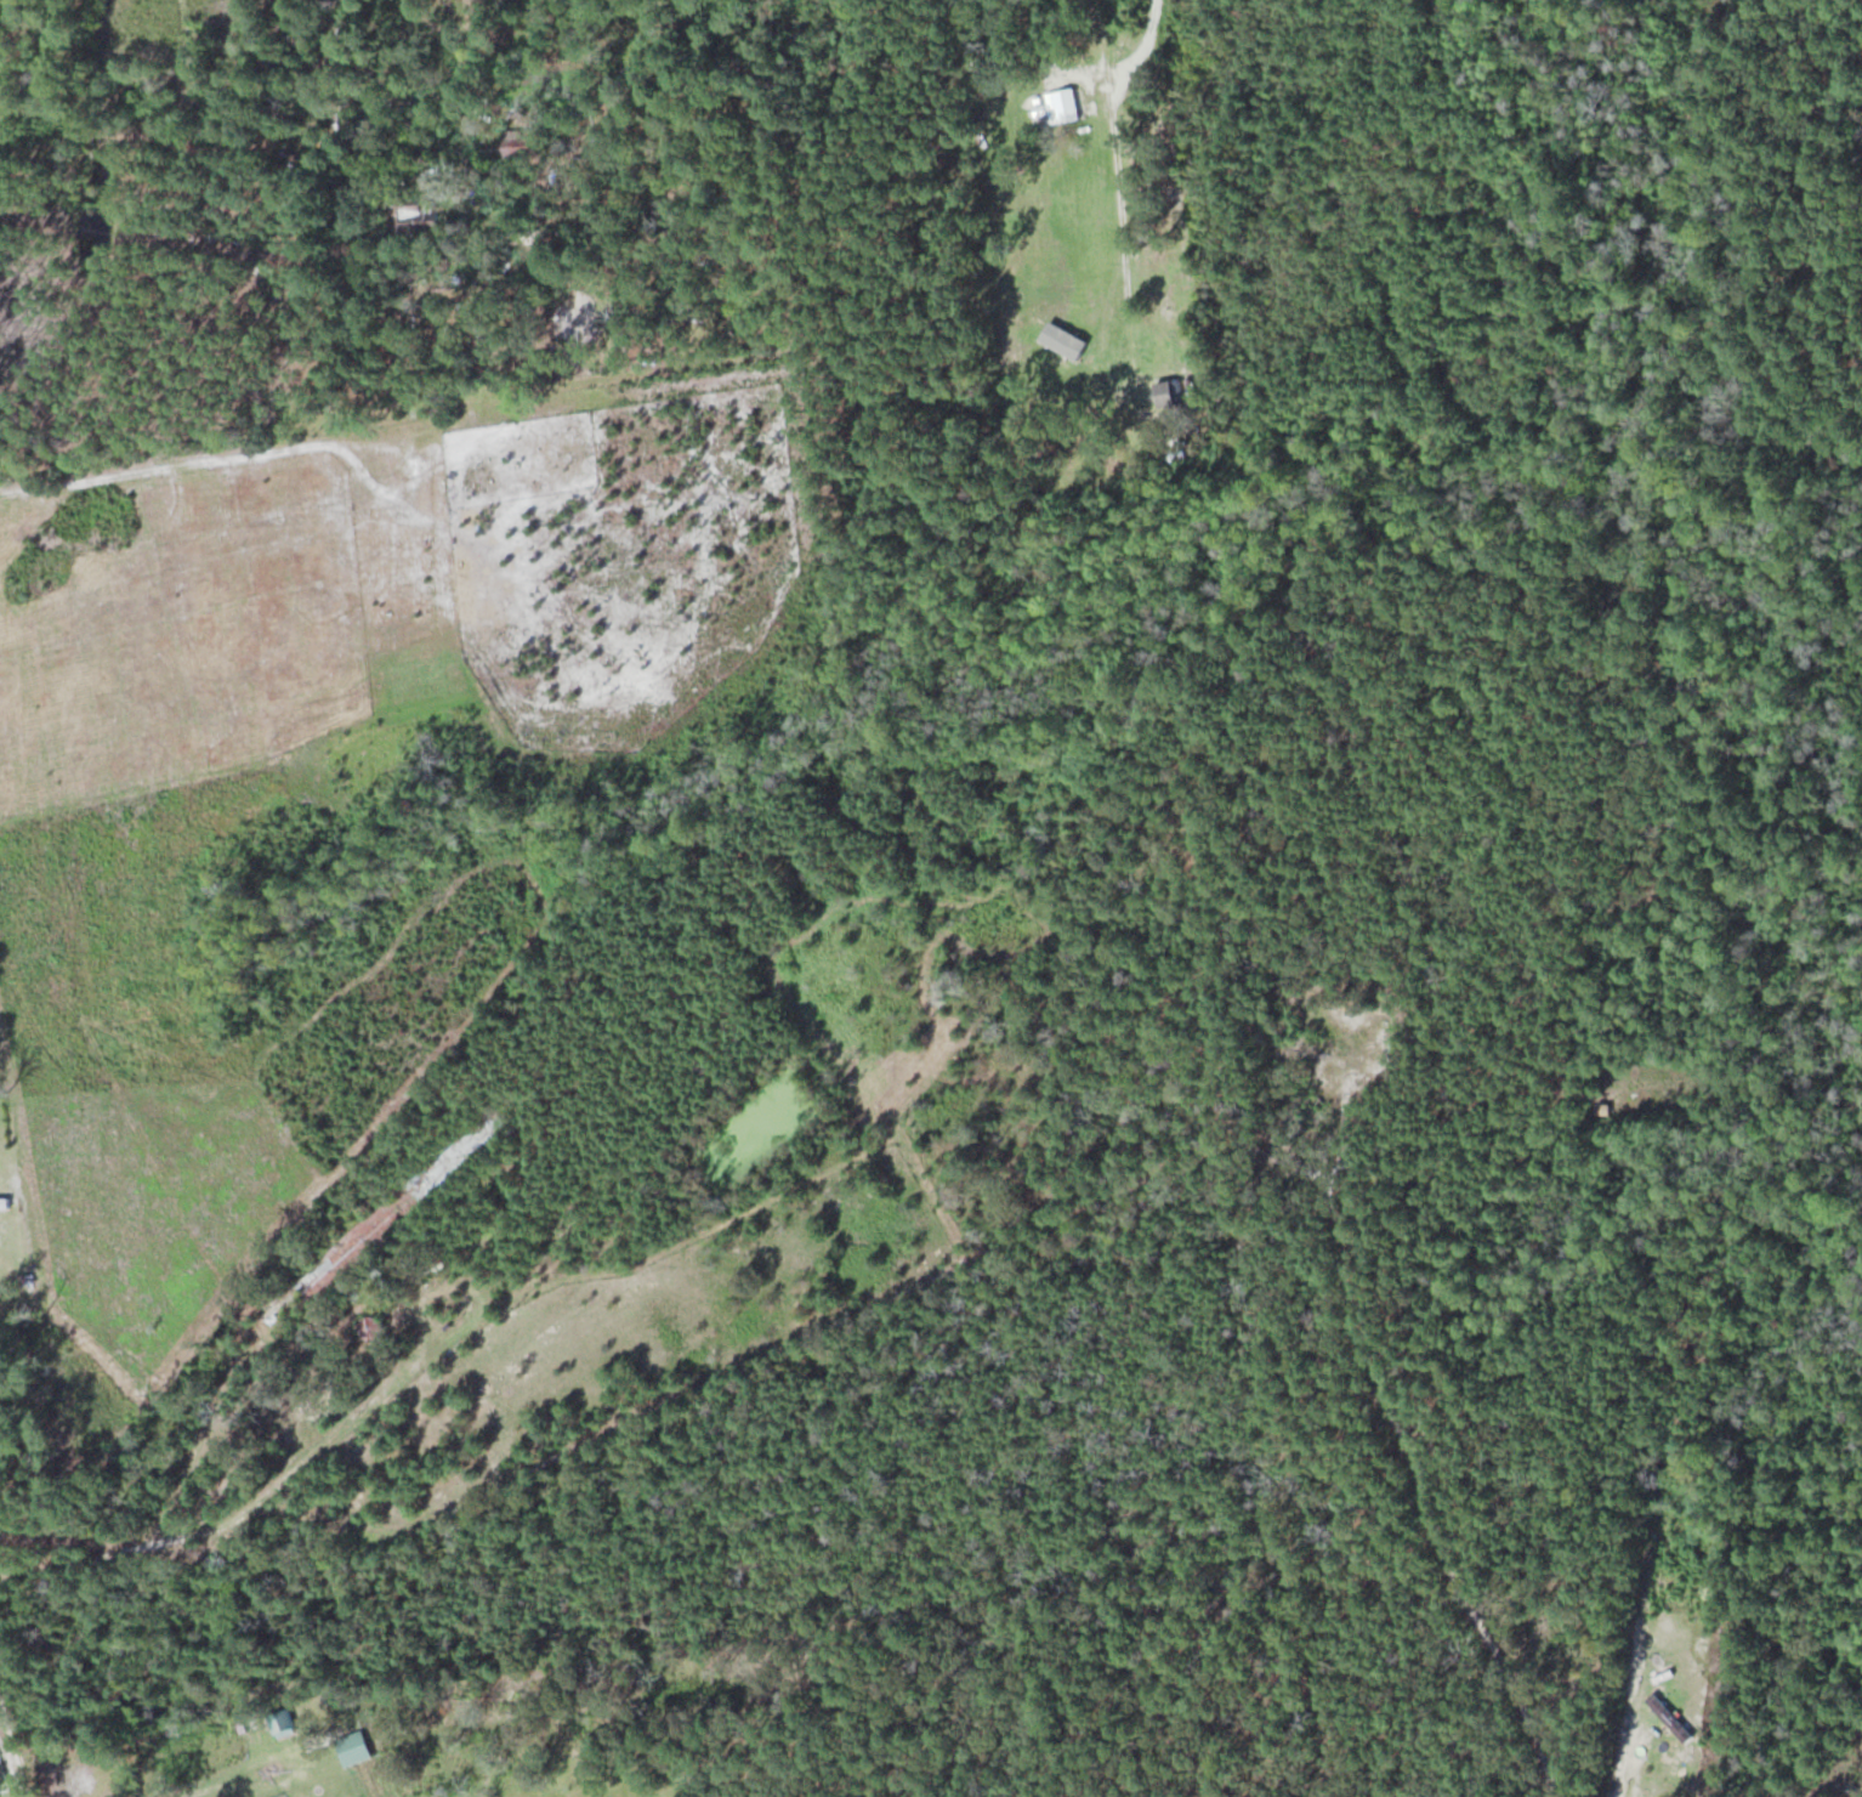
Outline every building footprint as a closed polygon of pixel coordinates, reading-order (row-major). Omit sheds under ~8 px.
[(543,131),(505,131),(505,161),(543,161),(543,131)] [(383,199),(384,229),(439,227),(438,207),(422,208),(422,198),(383,199)] [(1160,406),(1176,403),(1172,379),(1155,383),(1160,406)] [(309,1300),(514,1133),(495,1109),(290,1277),(309,1300)] [(380,1336),(384,1320),(368,1316),(364,1333),(380,1336)] [(277,1738),(297,1730),(288,1708),(268,1716),(277,1738)] [(373,1755),(362,1730),(335,1742),(346,1767),(373,1755)]
